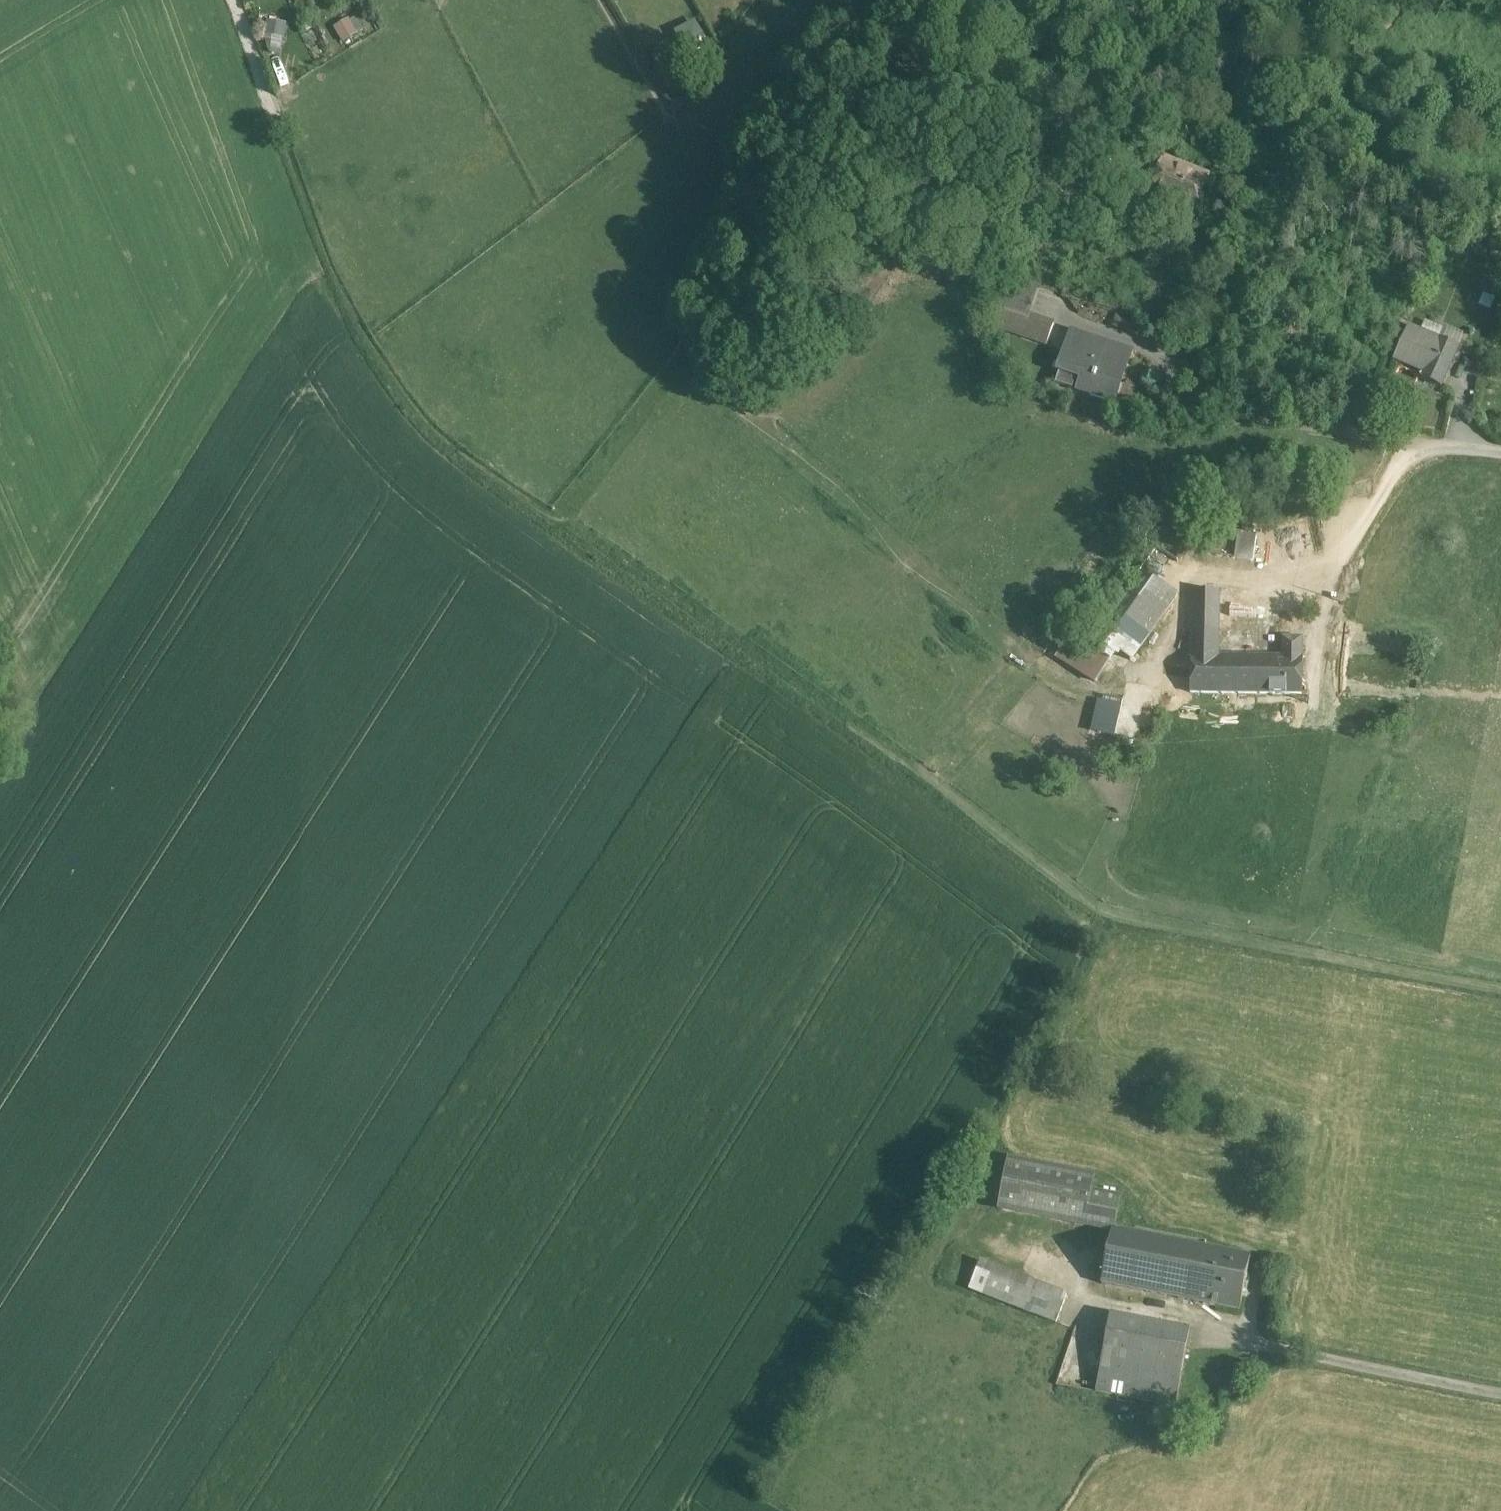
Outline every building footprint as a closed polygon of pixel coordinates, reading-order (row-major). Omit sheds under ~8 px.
[(285,55),(287,24),(269,22),(266,54),(285,55)] [(1225,173),(1170,150),(1157,182),(1212,204),(1225,173)] [(1016,295),(1015,342),(1045,342),(1045,319),(1039,319),(1039,295),(1016,295)] [(1478,350),(1415,321),(1401,354),(1432,371),(1428,377),(1460,392),(1478,350)] [(1143,351),(1078,330),(1060,386),(1124,408),(1143,351)] [(1156,636),(1180,591),(1156,578),(1131,624),(1156,636)] [(1228,588),(1196,587),(1193,691),(1311,695),(1312,634),(1287,633),(1286,648),(1226,647),(1228,588)] [(1072,642),(1061,660),(1098,684),(1109,666),(1072,642)] [(1118,733),(1122,700),(1105,698),(1102,732),(1118,733)] [(1104,1174),(1015,1156),(1005,1208),(1094,1226),(1104,1174)] [(1100,1284),(1195,1303),(1206,1248),(1112,1229),(1100,1284)] [(1250,1257),(1206,1248),(1195,1303),(1239,1312),(1250,1257)] [(982,1259),(970,1291),(1057,1323),(1069,1291),(982,1259)] [(1117,1316),(1102,1391),(1184,1407),(1199,1332),(1117,1316)]
